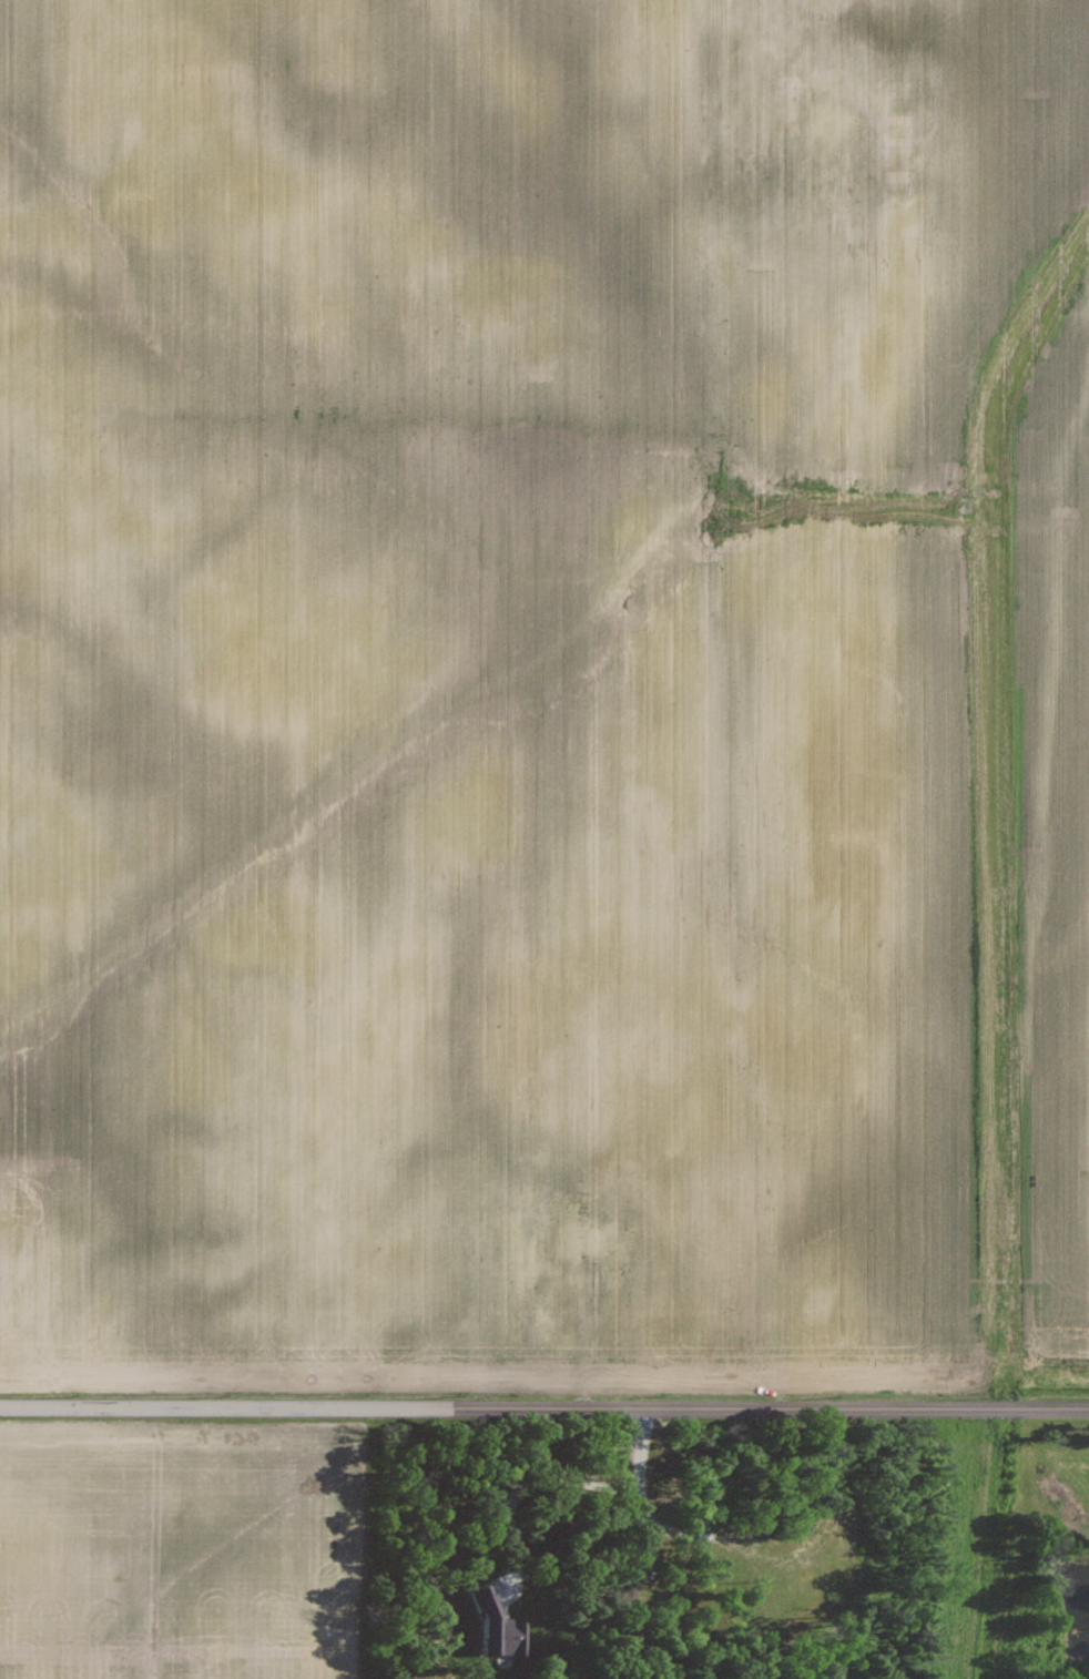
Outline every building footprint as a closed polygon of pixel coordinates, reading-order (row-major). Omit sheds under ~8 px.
[(460,1589),(474,1628),(474,1631),(479,1636),(478,1647),(472,1649),(472,1654),(513,1656),(520,1654),(522,1621),(494,1620),(480,1581),(460,1589)]
